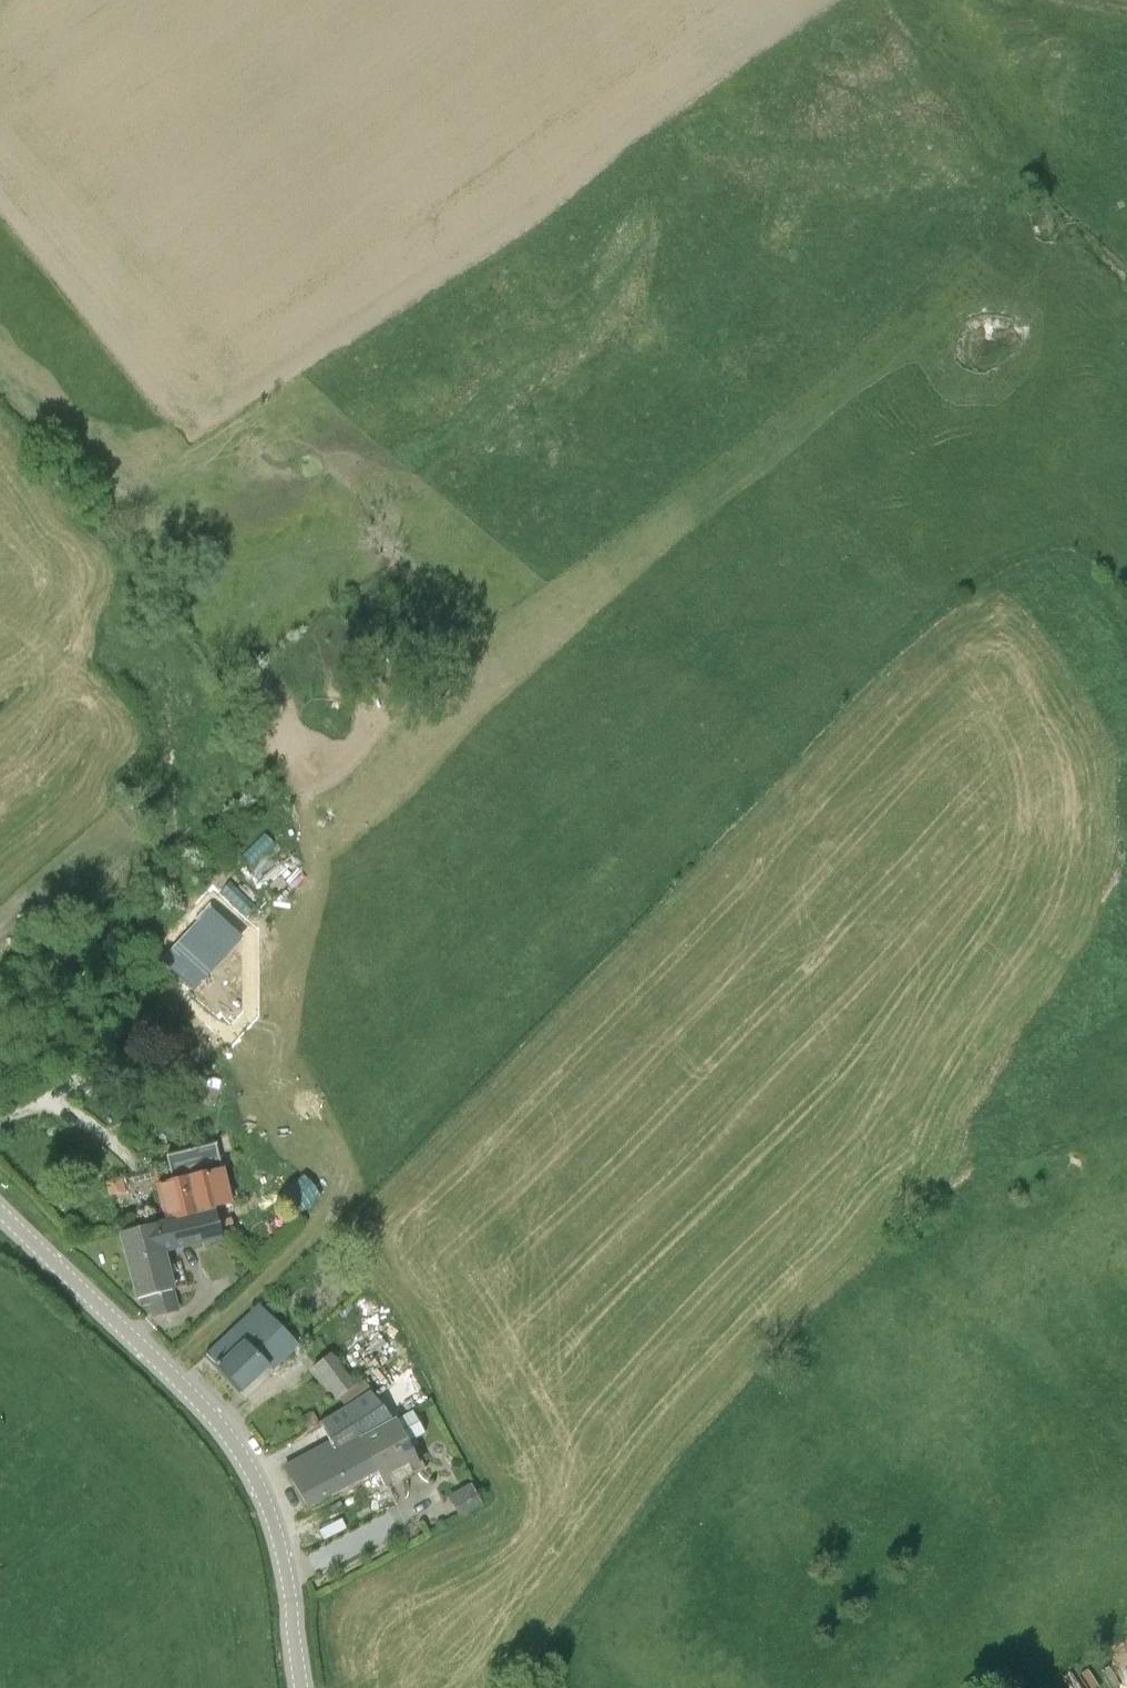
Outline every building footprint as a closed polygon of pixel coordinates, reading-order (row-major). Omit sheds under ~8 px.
[(160,1227),(210,1214),(227,1209),(210,1150),(161,1161),(167,1186),(152,1189),(160,1227)] [(117,1183),(101,1187),(105,1205),(122,1200),(117,1183)] [(210,1214),(160,1227),(116,1238),(133,1304),(136,1303),(138,1311),(146,1309),(149,1321),(174,1315),(161,1258),(217,1245),(210,1214)] [(255,1310),(201,1360),(235,1397),(264,1371),(267,1375),(294,1350),(255,1310)] [(341,1410),(366,1394),(358,1382),(351,1387),(325,1358),(306,1374),(332,1404),(335,1402),(341,1410)] [(341,1410),(314,1427),(325,1446),(280,1473),(302,1510),(372,1472),(367,1461),(402,1445),(419,1437),(407,1416),(389,1423),(366,1394),(341,1410)] [(301,1434),(314,1427),(308,1417),(296,1424),(301,1434)] [(367,1461),(372,1472),(380,1488),(411,1472),(415,1470),(402,1445),(367,1461)] [(466,1487),(442,1500),(454,1521),(477,1508),(466,1487)]
